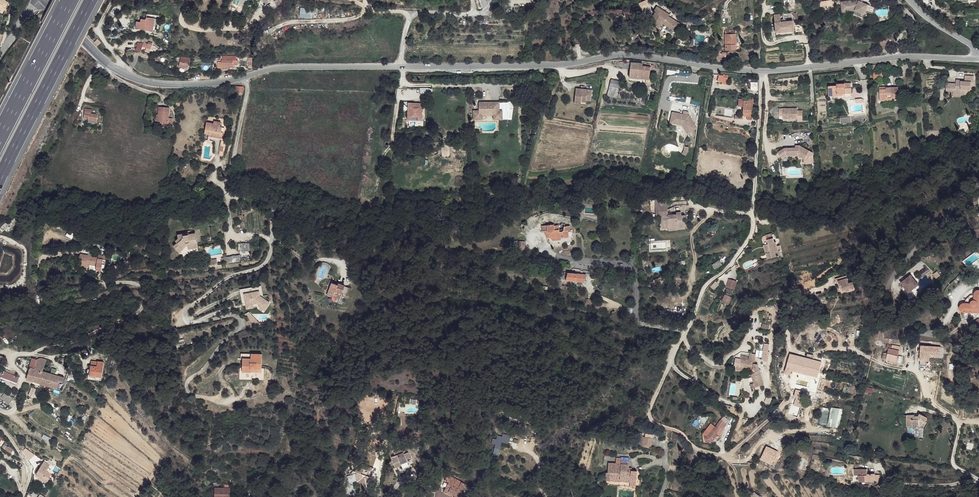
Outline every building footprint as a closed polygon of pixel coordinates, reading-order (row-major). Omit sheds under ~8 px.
[(855,1),(857,13),(864,16),(865,13),(872,15),(873,14),(876,7),(863,3),(860,4),(859,0),(855,1)] [(3,10),(4,8),(7,9),(9,4),(0,1),(0,9),(3,10)] [(855,1),(840,3),(842,13),(855,11),(857,13),(855,1)] [(313,7),(293,7),(293,17),(308,17),(308,15),(313,15),(313,7)] [(657,31),(661,24),(674,32),(679,25),(667,17),(668,15),(655,7),(653,11),(655,12),(647,25),(657,31)] [(145,24),(141,23),(139,29),(156,34),(157,29),(155,28),(157,22),(151,20),(150,22),(146,21),(145,24)] [(780,23),(774,24),(775,34),(791,32),(790,27),(793,26),(792,22),(780,23)] [(793,26),(790,27),(791,32),(775,34),(776,37),(796,35),(794,27),(793,26)] [(736,31),(726,31),(726,35),(725,35),(726,41),(731,41),(731,45),(737,45),(736,35),(736,31)] [(142,46),(151,49),(153,44),(144,41),(142,46)] [(237,59),(221,61),(221,63),(217,63),(218,69),(227,68),(227,65),(233,65),(237,64),(237,59)] [(645,65),(633,64),(632,70),(631,78),(650,80),(651,70),(653,70),(653,68),(644,67),(645,65)] [(951,81),(942,79),(941,85),(950,86),(950,90),(950,92),(959,94),(959,90),(964,91),(965,89),(968,89),(969,85),(972,86),(973,76),(965,75),(965,77),(964,81),(951,79),(951,81)] [(623,83),(614,79),(612,85),(621,89),(623,83)] [(836,87),(828,87),(828,97),(833,97),(838,97),(838,95),(850,94),(850,89),(845,89),(845,85),(836,85),(836,87)] [(582,90),(577,89),(576,104),(583,105),(583,101),(588,101),(593,102),(594,91),(586,90),(586,92),(582,92),(582,90)] [(888,91),(880,91),(881,102),(888,102),(888,99),(893,99),(902,99),(902,97),(902,89),(888,89),(888,91)] [(753,102),(738,101),(738,108),(742,108),(741,118),(746,119),(752,119),(753,102)] [(404,109),(408,109),(408,120),(423,119),(423,102),(404,102),(404,109)] [(487,103),(479,103),(479,108),(482,108),(482,112),(479,112),(474,112),(474,121),(483,121),(482,116),(483,114),(497,114),(498,121),(503,120),(503,112),(500,112),(500,103),(489,103),(490,105),(487,105),(487,103)] [(782,109),(778,109),(778,117),(782,117),(782,120),(797,119),(797,122),(801,122),(801,111),(797,111),(796,109),(782,109)] [(164,122),(164,124),(172,125),(172,119),(169,119),(169,112),(159,111),(158,122),(164,122)] [(690,116),(673,112),(671,122),(684,124),(691,133),(698,128),(690,116)] [(684,124),(671,122),(671,123),(683,126),(689,135),(691,133),(684,124)] [(214,127),(206,125),(204,137),(208,137),(207,139),(220,143),(222,136),(220,135),(221,131),(220,130),(221,126),(214,125),(214,127)] [(784,149),(778,153),(782,160),(786,157),(798,156),(805,159),(809,151),(800,146),(799,148),(796,149),(784,149)] [(678,208),(669,208),(668,224),(671,224),(671,230),(685,231),(685,233),(692,233),(693,225),(695,225),(695,221),(691,221),(691,218),(686,218),(685,219),(677,219),(678,208)] [(671,224),(668,224),(667,234),(685,235),(685,234),(692,235),(692,233),(685,233),(685,231),(671,230),(671,224)] [(563,225),(550,225),(550,231),(552,231),(554,238),(558,238),(559,242),(567,241),(568,239),(575,239),(575,232),(578,232),(577,228),(572,227),(571,232),(569,233),(567,233),(567,226),(563,226),(563,225)] [(178,232),(170,234),(171,238),(168,240),(170,242),(166,246),(173,252),(176,248),(175,247),(180,242),(181,246),(190,245),(187,232),(181,233),(181,232),(178,232)] [(767,244),(763,245),(765,261),(778,258),(777,252),(779,252),(778,247),(775,248),(774,243),(772,244),(772,239),(766,240),(767,244)] [(242,243),(234,244),(235,251),(243,251),(242,243)] [(97,253),(80,251),(78,264),(86,265),(86,264),(86,262),(96,263),(96,265),(95,266),(101,267),(102,262),(103,256),(97,255),(97,253)] [(233,256),(221,259),(222,263),(223,266),(235,263),(233,256)] [(719,262),(712,266),(714,271),(722,267),(719,262)] [(907,271),(897,278),(905,289),(915,281),(907,271)] [(844,272),(833,275),(836,284),(839,283),(841,287),(851,283),(850,278),(847,279),(844,272)] [(340,277),(333,275),(331,284),(339,286),(338,289),(344,290),(346,280),(347,276),(341,274),(340,277)] [(583,278),(567,274),(566,281),(582,284),(583,278)] [(731,281),(725,278),(721,287),(728,290),(731,281)] [(255,283),(241,286),(245,302),(251,301),(255,300),(259,302),(258,304),(263,307),(268,299),(258,293),(255,283)] [(959,310),(978,312),(978,305),(978,289),(977,288),(975,288),(974,288),(973,289),(972,290),(972,291),(972,292),(967,295),(965,296),(963,298),(962,299),(961,301),(960,301),(959,301),(957,302),(956,303),(956,305),(956,307),(957,309),(959,310)] [(725,296),(718,294),(715,300),(722,302),(725,296)] [(892,347),(889,346),(888,352),(898,354),(899,349),(892,348),(892,347)] [(267,351),(247,347),(245,354),(246,354),(244,365),(253,368),(254,364),(265,366),(267,351)] [(898,354),(888,352),(887,355),(886,358),(897,361),(898,354)] [(740,357),(738,367),(752,370),(751,372),(753,374),(751,375),(756,384),(758,387),(758,388),(765,383),(755,365),(753,364),(755,356),(749,355),(747,362),(745,362),(746,359),(740,357)] [(804,361),(789,357),(787,365),(788,365),(787,372),(791,373),(792,370),(807,374),(811,360),(805,358),(804,361)] [(37,370),(43,372),(44,372),(46,361),(38,358),(37,360),(33,359),(32,365),(35,367),(35,369),(37,370)] [(91,359),(88,375),(101,377),(104,361),(91,359)] [(35,369),(30,367),(26,378),(32,381),(37,370),(35,369)] [(43,372),(37,370),(32,381),(41,383),(45,372),(44,372),(43,372)] [(50,374),(45,372),(41,383),(46,385),(61,389),(64,378),(50,374)] [(14,375),(7,373),(3,378),(12,382),(14,375)] [(806,392),(797,389),(796,396),(805,398),(806,392)] [(14,400),(6,393),(1,399),(3,400),(9,405),(14,400)] [(789,404),(788,410),(812,415),(814,405),(807,404),(806,407),(789,404)] [(827,424),(828,407),(821,407),(820,423),(827,424)] [(827,425),(837,427),(841,409),(831,407),(827,425)] [(913,413),(904,416),(906,422),(904,422),(907,429),(913,427),(913,425),(919,424),(924,426),(926,421),(925,421),(927,416),(919,413),(917,415),(913,413)] [(707,435),(704,435),(703,441),(711,440),(716,433),(718,435),(721,431),(721,430),(726,424),(720,419),(715,426),(714,425),(707,435)] [(511,446),(512,437),(497,436),(496,438),(493,438),(492,443),(495,443),(494,453),(500,454),(500,445),(511,446)] [(651,446),(652,438),(642,436),(641,445),(651,446)] [(771,464),(777,451),(766,445),(760,459),(771,464)] [(395,459),(391,461),(394,467),(399,465),(401,470),(402,472),(409,469),(407,463),(410,463),(407,456),(403,458),(402,456),(405,455),(404,452),(394,456),(395,459)] [(620,463),(607,463),(607,473),(609,474),(609,479),(619,481),(619,483),(627,483),(627,480),(635,481),(636,472),(628,471),(628,459),(620,459),(620,463)] [(372,466),(362,462),(353,469),(357,474),(355,482),(365,486),(365,481),(370,477),(361,473),(365,468),(368,470),(372,466)] [(37,465),(36,469),(43,473),(44,467),(37,465)] [(869,466),(857,465),(856,473),(859,473),(858,478),(872,480),(873,473),(868,473),(869,466)] [(43,478),(43,473),(36,469),(35,480),(40,483),(49,484),(50,480),(43,478)] [(448,473),(446,478),(450,481),(445,490),(457,496),(459,496),(467,484),(448,473)]
